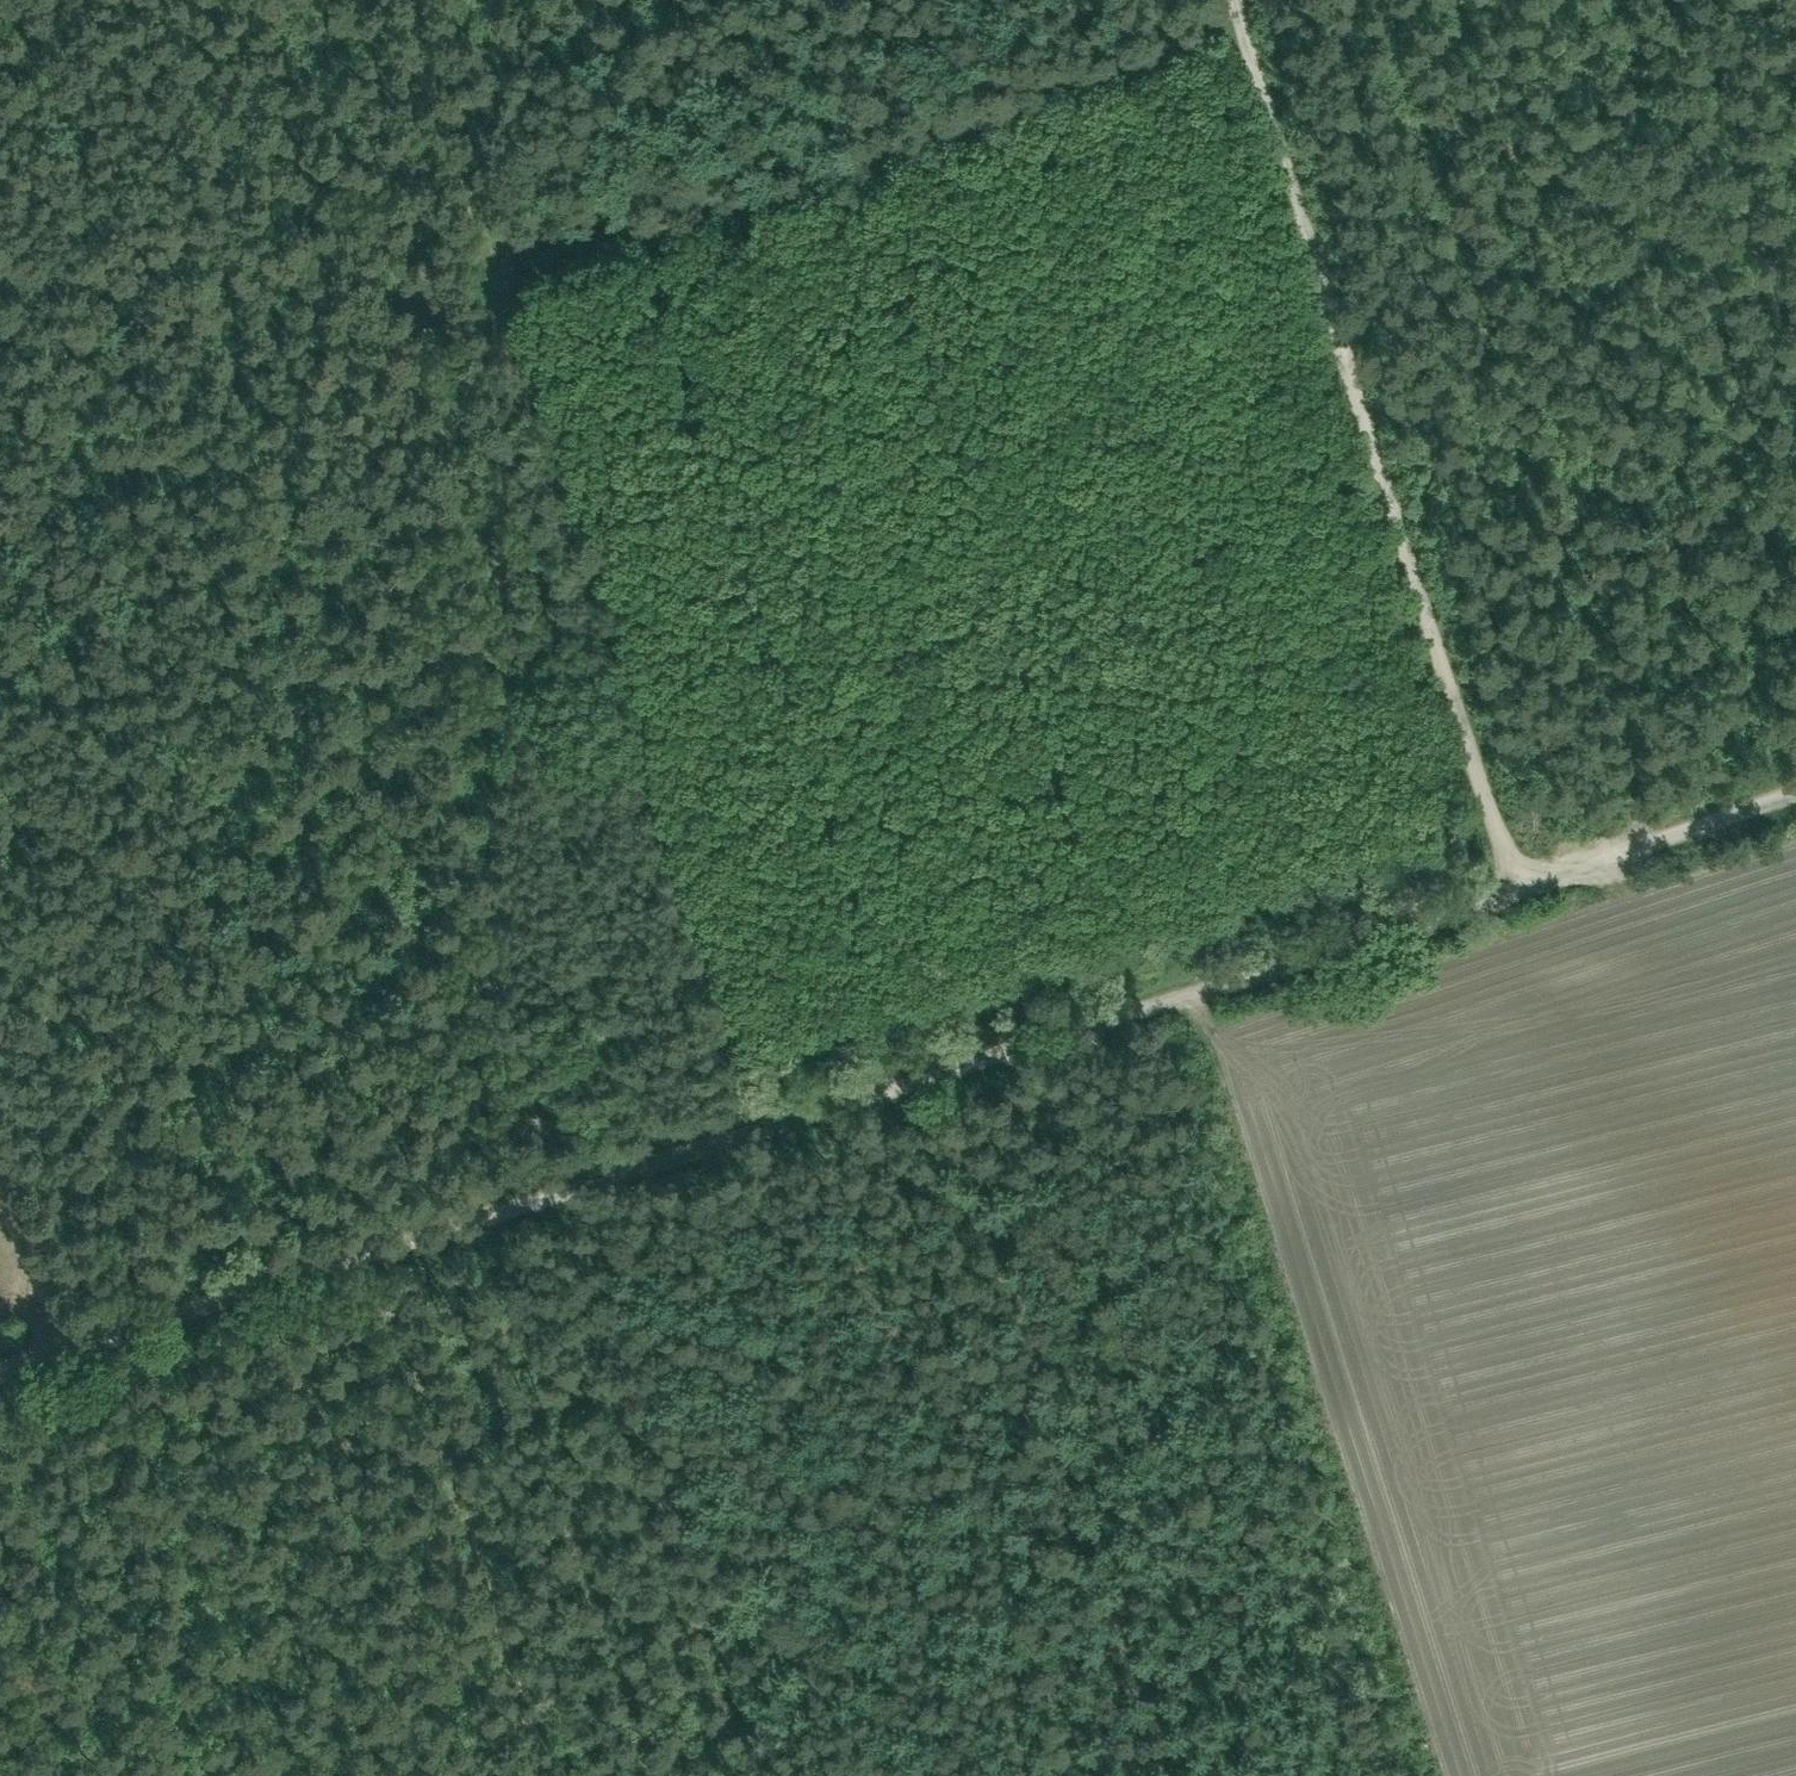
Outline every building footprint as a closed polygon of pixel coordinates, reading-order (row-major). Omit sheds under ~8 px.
[(1571,846),(1565,827),(1550,832),(1557,851),(1571,846)]
